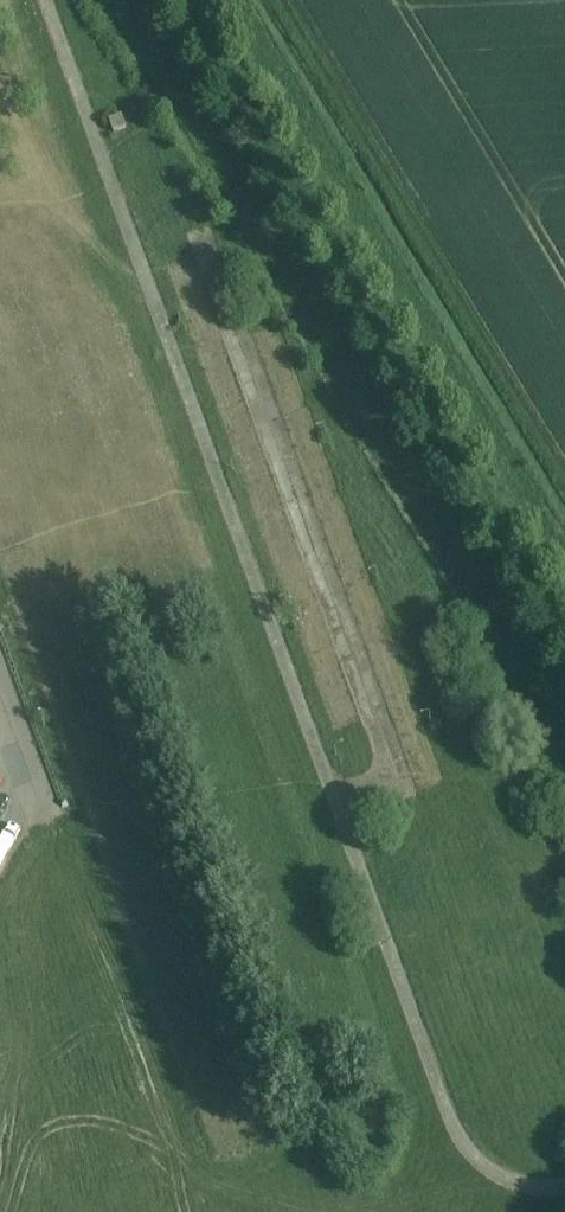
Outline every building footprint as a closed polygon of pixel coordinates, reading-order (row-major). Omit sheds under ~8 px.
[(122,116),(110,121),(114,133),(127,129),(122,116)]
